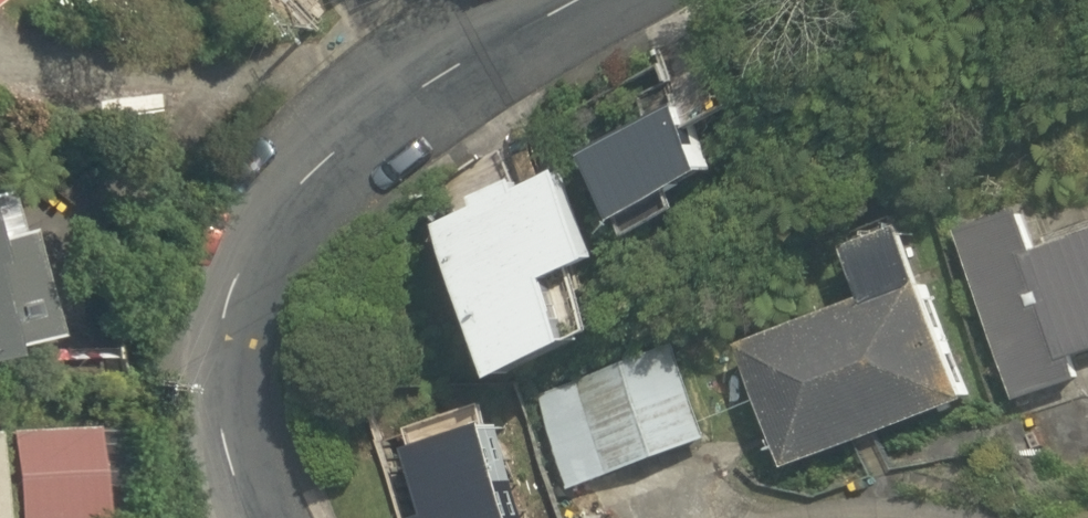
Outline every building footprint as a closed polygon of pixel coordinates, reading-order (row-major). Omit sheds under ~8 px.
[(700,113),(597,167),(636,241),(739,187),(700,113)] [(541,401),(619,360),(582,290),(618,271),(540,124),(426,184),(541,401)] [(1021,404),(1084,384),(1080,372),(1087,370),(1087,242),(1041,257),(1028,217),(967,236),(1021,404)] [(48,337),(23,226),(0,231),(0,347),(48,337)] [(752,352),(797,475),(980,408),(916,234),(858,255),(877,307),(752,352)] [(543,406),(579,497),(717,444),(682,352),(543,406)] [(427,436),(454,517),(548,517),(511,408),(427,436)] [(89,515),(79,415),(4,422),(13,517),(54,517),(89,515)]
